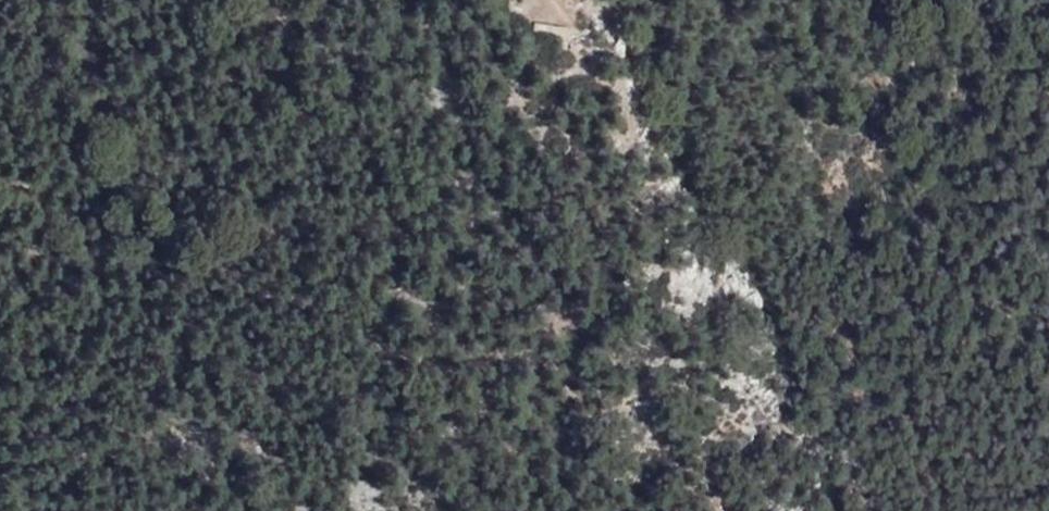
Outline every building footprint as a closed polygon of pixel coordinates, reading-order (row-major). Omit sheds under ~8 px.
[(570,26),(534,21),(531,40),(567,46),(570,26)]
